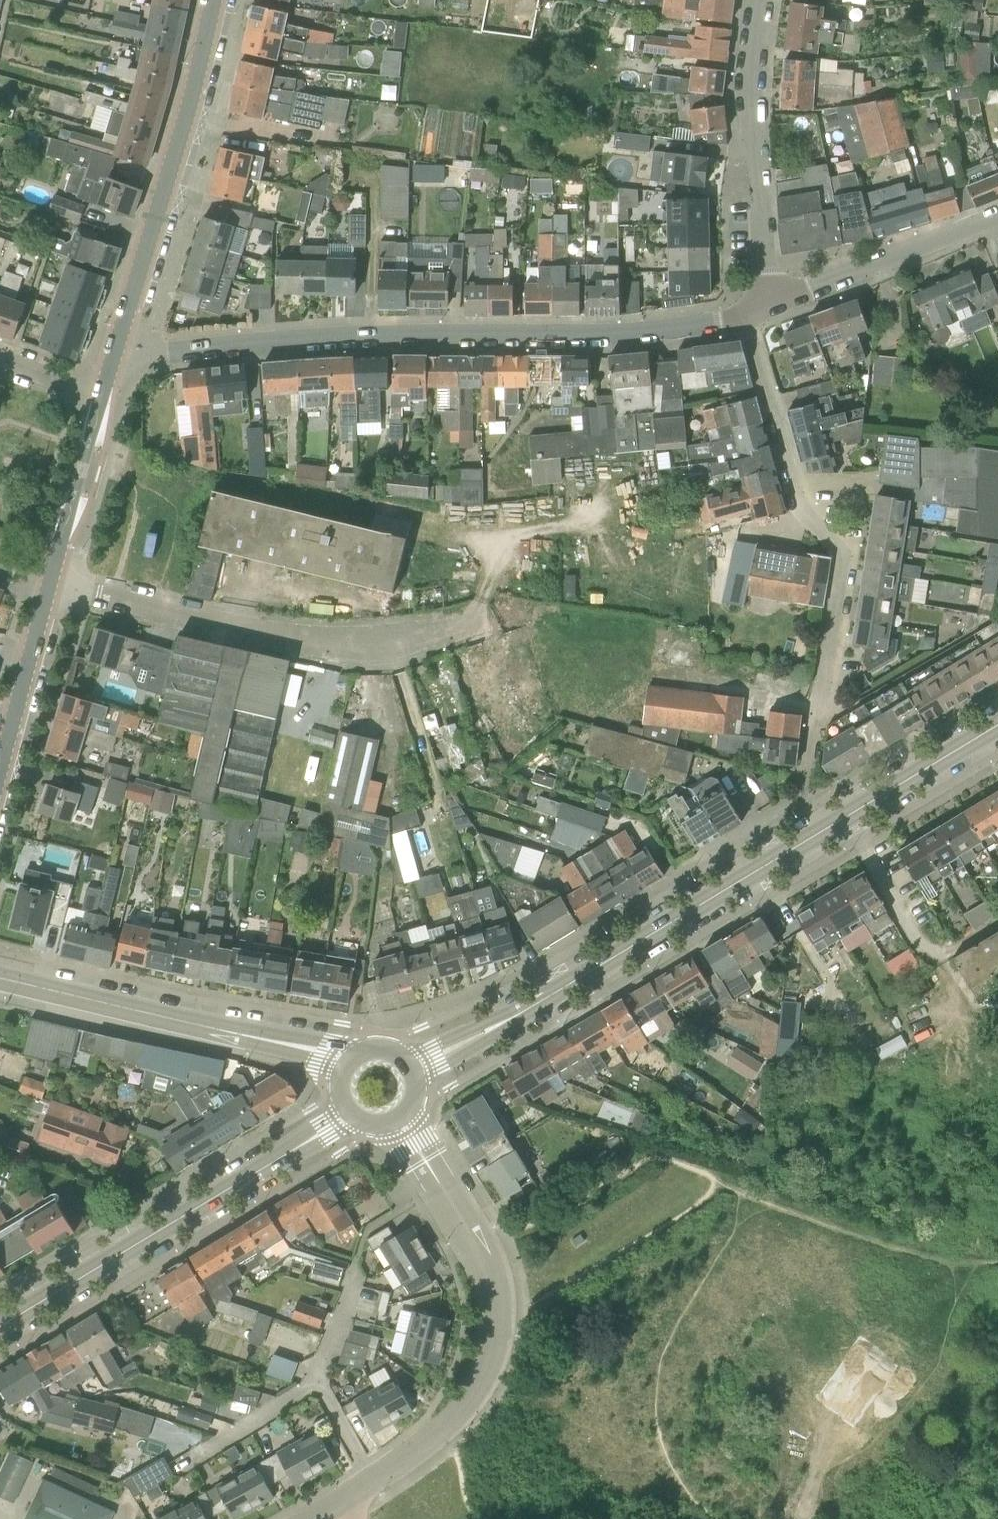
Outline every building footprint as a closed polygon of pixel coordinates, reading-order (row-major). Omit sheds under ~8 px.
[(155,6),(187,13),(189,0),(156,0),(155,6)] [(555,1),(554,0),(544,0),(543,4),(546,8),(550,9),(554,6),(555,1)] [(662,17),(697,21),(697,19),(731,23),(734,2),(725,0),(636,0),(636,4),(663,7),(662,17)] [(969,10),(983,12),(985,0),(970,0),(969,10)] [(823,7),(793,3),(792,6),(791,6),(790,16),(791,16),(789,27),(845,34),(862,34),(862,33),(875,33),(875,20),(845,22),(845,21),(822,17),(823,7)] [(187,13),(155,6),(150,29),(182,34),(187,13)] [(254,6),(249,29),(322,46),(322,44),(331,45),(332,38),(332,34),(327,33),(286,24),(288,13),(254,6)] [(966,9),(951,8),(952,28),(962,28),(966,9)] [(129,13),(127,23),(141,26),(142,16),(130,13),(129,13)] [(182,34),(150,29),(141,26),(127,23),(116,21),(113,32),(148,39),(146,49),(177,56),(182,34)] [(397,22),(394,47),(406,49),(408,23),(397,22)] [(978,24),(978,23),(967,23),(965,39),(980,40),(981,25),(978,24)] [(634,51),(727,63),(731,30),(697,26),(696,35),(690,34),(690,41),(636,35),(634,51)] [(787,46),(786,50),(817,54),(819,43),(842,46),(841,52),(860,53),(862,34),(845,34),(789,27),(788,37),(787,37),(786,46),(787,46)] [(249,29),(249,30),(244,53),(277,61),(280,47),(304,53),(303,56),(319,59),(322,46),(249,29)] [(964,42),(964,49),(961,49),(960,81),(978,81),(979,49),(978,49),(978,42),(964,42)] [(330,46),(330,59),(348,60),(349,46),(330,46)] [(177,56),(146,49),(141,71),(173,76),(177,56)] [(401,76),(403,53),(385,51),(383,74),(401,76)] [(927,54),(928,72),(945,71),(944,53),(927,54)] [(118,66),(131,68),(132,60),(120,57),(118,66)] [(816,62),(785,60),(784,83),(837,86),(865,82),(866,73),(854,73),(854,71),(838,69),(838,73),(815,72),(816,62)] [(273,68),(242,61),(236,85),(272,92),(273,88),(312,93),(313,82),(297,79),(298,78),(272,75),(273,68)] [(173,76),(141,71),(131,68),(118,66),(117,76),(137,80),(134,93),(166,102),(173,76)] [(723,96),(726,71),(693,67),(691,79),(682,78),(682,84),(654,81),(653,92),(676,94),(676,93),(690,95),(690,96),(691,96),(691,91),(703,93),(723,96)] [(884,75),(883,70),(880,68),(875,68),(872,72),(873,77),(876,80),(881,79),(884,75)] [(784,83),(782,108),(813,111),(814,97),(827,98),(827,97),(853,98),(853,96),(867,95),(866,93),(874,92),(873,80),(865,82),(837,86),(784,83)] [(236,85),(230,112),(263,120),(264,111),(274,113),(273,118),(320,129),(323,121),(345,125),(351,100),(312,94),(312,93),(273,88),(272,92),(236,85)] [(953,101),(979,97),(977,85),(951,89),(953,101)] [(160,124),(166,102),(134,93),(130,103),(86,91),(83,101),(114,109),(160,124)] [(617,133),(618,133),(624,92),(612,91),(606,132),(617,134),(617,133)] [(727,131),(723,96),(703,93),(691,91),(691,96),(690,96),(691,102),(694,131),(682,128),(674,129),(674,139),(696,142),(705,143),(728,145),(727,131)] [(4,102),(16,105),(19,96),(6,92),(4,102)] [(838,108),(842,126),(853,164),(890,153),(895,163),(908,159),(905,149),(911,147),(898,99),(856,106),(838,108)] [(838,108),(824,110),(826,117),(827,117),(830,129),(842,126),(838,108)] [(154,146),(160,124),(114,109),(106,133),(122,137),(154,146)] [(148,166),(154,146),(122,137),(120,145),(97,138),(74,132),(71,142),(118,157),(148,166)] [(618,133),(617,133),(617,134),(615,148),(650,152),(652,137),(629,134),(618,133)] [(140,201),(144,190),(111,179),(118,157),(71,142),(71,144),(52,138),(48,156),(64,160),(89,168),(79,195),(79,197),(90,201),(97,205),(133,218),(139,201),(140,201)] [(487,144),(485,159),(496,160),(498,145),(487,144)] [(353,146),(353,152),(383,155),(383,150),(353,146)] [(265,158),(222,148),(217,172),(249,179),(260,182),(265,158)] [(708,160),(709,158),(666,152),(664,165),(662,182),(705,188),(705,185),(706,185),(709,160),(708,160)] [(997,200),(997,171),(993,156),(982,161),(987,176),(990,175),(991,179),(971,187),(976,209),(997,200)] [(962,213),(976,209),(965,184),(953,187),(945,190),(939,168),(927,172),(924,160),(916,162),(923,189),(916,190),(925,224),(962,213)] [(784,254),(842,244),(837,209),(834,196),(828,164),(807,168),(802,175),(803,179),(777,184),(779,217),(780,225),(784,254)] [(382,165),(382,168),(381,218),(409,219),(410,168),(382,165)] [(501,184),(502,171),(472,169),(471,181),(501,184)] [(217,172),(211,195),(244,202),(249,179),(217,172)] [(856,173),(838,176),(842,195),(834,196),(837,209),(842,244),(874,239),(864,200),(863,194),(856,173)] [(503,176),(502,189),(524,191),(525,178),(503,176)] [(916,190),(907,193),(904,182),(863,194),(864,200),(874,239),(925,224),(916,190)] [(326,198),(327,197),(334,199),(335,193),(308,187),(307,192),(306,193),(313,195),(326,198)] [(307,192),(304,192),(298,221),(307,223),(310,211),(313,195),(306,193),(307,192)] [(310,211),(323,214),(326,198),(313,195),(310,211)] [(80,220),(85,207),(55,197),(51,210),(80,220)] [(709,224),(709,199),(663,200),(663,213),(669,213),(669,226),(709,224)] [(216,221),(205,217),(197,243),(228,252),(241,256),(249,231),(245,229),(252,227),(274,232),(276,221),(254,217),(255,214),(221,206),(216,221)] [(621,222),(630,221),(630,209),(621,208),(621,222)] [(349,247),(367,247),(367,215),(350,215),(349,247)] [(505,226),(505,217),(496,217),(497,227),(505,226)] [(539,220),(539,235),(552,235),(552,219),(539,220)] [(670,249),(710,248),(709,224),(669,226),(663,226),(663,235),(669,235),(670,249)] [(115,272),(123,247),(95,239),(97,233),(78,228),(74,230),(70,242),(66,244),(65,242),(50,238),(46,251),(115,272)] [(328,228),(311,228),(312,243),(328,242),(328,228)] [(493,316),(514,316),(514,282),(504,282),(503,247),(507,247),(506,229),(494,229),(494,235),(493,246),(493,247),(493,316)] [(553,315),(552,235),(539,235),(540,284),(526,284),(526,316),(553,315)] [(581,316),(581,266),(567,266),(567,235),(552,235),(553,315),(581,316)] [(627,251),(636,250),(636,237),(627,237),(627,251)] [(381,242),(380,307),(407,308),(408,258),(409,258),(409,243),(398,243),(398,241),(381,242)] [(221,276),(228,252),(197,243),(190,267),(221,276)] [(407,308),(448,308),(448,292),(462,292),(465,244),(449,243),(449,259),(409,258),(408,258),(407,308)] [(304,294),(330,295),(330,259),(329,259),(329,246),(304,246),(304,260),(304,294)] [(493,316),(493,247),(477,248),(477,282),(466,282),(466,316),(493,316)] [(604,316),(622,316),(622,265),(620,265),(620,249),(605,248),(605,265),(604,265),(604,316)] [(671,272),(711,270),(710,248),(670,249),(664,249),(664,259),(670,259),(671,272)] [(636,250),(627,251),(628,262),(636,261),(636,250)] [(277,259),(277,293),(304,294),(304,260),(277,259)] [(330,259),(330,295),(356,295),(357,260),(330,259)] [(103,289),(107,278),(70,264),(55,306),(93,319),(96,309),(102,310),(109,291),(103,289)] [(586,284),(587,284),(587,316),(604,316),(604,265),(587,265),(587,268),(586,268),(586,284)] [(203,298),(213,301),(213,300),(225,304),(232,280),(221,276),(190,267),(182,292),(184,292),(179,308),(198,314),(203,298)] [(961,320),(968,335),(992,324),(986,309),(997,304),(997,294),(990,274),(975,280),(970,269),(942,281),(959,321),(961,320)] [(711,270),(671,272),(665,272),(665,282),(671,282),(671,296),(672,296),(674,308),(696,305),(696,295),(711,295),(711,270)] [(16,274),(6,271),(0,287),(0,288),(0,319),(16,274)] [(15,338),(26,306),(28,303),(17,299),(21,286),(24,277),(16,274),(0,319),(0,333),(15,338)] [(942,281),(913,293),(924,318),(914,323),(920,336),(928,333),(930,338),(933,342),(940,345),(945,344),(950,341),(951,337),(950,330),(948,326),(959,321),(942,281)] [(641,313),(640,307),(640,283),(627,283),(628,308),(628,315),(641,313)] [(250,309),(251,309),(261,309),(261,285),(251,285),(250,309)] [(261,309),(272,309),(272,285),(261,285),(261,309)] [(870,329),(859,300),(834,309),(853,363),(867,358),(858,333),(870,329)] [(55,306),(40,347),(78,361),(82,349),(87,351),(94,331),(89,330),(93,319),(55,306)] [(834,309),(810,317),(813,325),(822,346),(833,342),(842,367),(843,367),(846,377),(857,373),(853,363),(834,309)] [(791,364),(795,378),(813,374),(808,360),(825,354),(822,346),(813,325),(785,334),(796,363),(791,364)] [(732,390),(733,397),(755,392),(743,347),(738,343),(679,350),(680,358),(679,358),(680,361),(681,374),(707,371),(708,384),(731,381),(732,390)] [(660,354),(650,355),(650,353),(610,357),(614,404),(598,405),(598,408),(574,408),(574,409),(563,409),(553,409),(554,419),(584,417),(584,431),(531,435),(533,460),(533,462),(562,460),(562,457),(588,455),(688,447),(684,408),(681,374),(680,361),(668,362),(660,354)] [(382,388),(391,388),(390,357),(355,358),(356,390),(357,405),(358,405),(362,405),(362,423),(383,421),(382,388)] [(396,391),(394,391),(390,438),(404,439),(405,407),(412,407),(413,398),(426,398),(426,386),(426,357),(396,357),(396,391)] [(426,357),(426,386),(430,386),(450,386),(450,411),(443,411),(443,432),(460,431),(459,412),(459,357),(426,357)] [(474,430),(474,386),(483,386),(483,357),(459,357),(459,412),(460,431),(474,430)] [(497,411),(496,387),(506,387),(506,357),(483,357),(483,386),(484,423),(497,422),(497,411)] [(520,387),(529,387),(529,357),(506,357),(506,387),(506,400),(506,416),(517,416),(520,403),(520,387)] [(532,386),(555,386),(563,386),(563,357),(529,357),(529,387),(532,387),(532,386)] [(590,386),(590,357),(563,357),(563,386),(562,397),(563,409),(574,409),(574,408),(575,398),(574,386),(590,386)] [(875,386),(904,388),(907,359),(877,357),(875,386)] [(355,358),(332,359),(335,390),(342,390),(343,425),(358,425),(358,405),(357,405),(356,390),(355,358)] [(335,390),(332,359),(298,361),(301,394),(306,394),(307,407),(331,406),(332,390),(335,390)] [(277,416),(290,415),(293,415),(291,394),(301,394),(298,361),(264,364),(266,395),(268,394),(269,411),(277,410),(277,416)] [(211,401),(230,399),(249,397),(246,365),(227,367),(208,369),(208,370),(211,401)] [(208,370),(186,372),(189,403),(179,405),(182,437),(183,440),(176,441),(177,458),(219,471),(215,429),(212,429),(209,401),(211,401),(208,370)] [(862,387),(869,387),(870,375),(859,376),(862,387)] [(821,384),(797,390),(801,403),(825,397),(838,394),(834,381),(821,384)] [(563,409),(562,397),(555,397),(553,397),(553,408),(553,409),(563,409)] [(708,431),(718,428),(719,433),(763,421),(757,397),(713,410),(703,412),(708,431)] [(865,418),(865,409),(846,414),(828,418),(829,421),(824,422),(819,403),(788,411),(795,437),(865,418)] [(834,442),(846,439),(848,444),(862,440),(862,439),(862,432),(863,432),(865,420),(865,418),(795,437),(802,462),(806,461),(809,473),(839,473),(834,454),(837,453),(834,442)] [(719,433),(721,440),(712,443),(696,445),(696,443),(688,444),(690,459),(715,456),(738,450),(741,461),(753,456),(752,451),(769,445),(763,421),(719,433)] [(252,475),(268,478),(268,469),(266,452),(265,434),(265,427),(248,429),(252,475)] [(874,440),(874,433),(863,432),(862,432),(862,439),(874,440)] [(265,434),(266,452),(273,452),(271,434),(265,434)] [(920,478),(920,449),(919,449),(919,440),(887,435),(880,483),(893,486),(894,484),(926,489),(924,504),(943,507),(947,478),(920,478)] [(741,461),(708,464),(698,465),(687,467),(691,482),(702,480),(705,488),(742,478),(741,476),(775,467),(769,445),(752,451),(753,456),(741,461)] [(947,478),(943,507),(948,507),(960,509),(977,512),(976,449),(920,449),(920,478),(947,478)] [(959,520),(956,534),(997,541),(997,453),(976,449),(977,512),(960,509),(959,520)] [(564,482),(562,460),(533,462),(535,485),(564,482)] [(326,467),(312,465),(312,484),(328,486),(328,473),(329,467),(326,467)] [(382,468),(366,465),(364,478),(379,481),(382,468)] [(710,509),(781,489),(775,467),(741,476),(742,478),(744,486),(707,497),(699,499),(702,512),(710,510),(710,509)] [(462,485),(462,501),(462,505),(485,505),(484,469),(462,469),(462,485)] [(430,499),(432,476),(389,472),(385,494),(430,499)] [(357,474),(337,473),(337,488),(357,489),(357,474)] [(891,497),(910,500),(922,502),(922,503),(924,504),(926,489),(894,484),(893,486),(891,497)] [(446,502),(462,501),(462,485),(445,486),(446,502)] [(754,523),(788,514),(781,489),(710,509),(710,510),(713,519),(714,522),(751,512),(754,523)] [(395,593),(408,538),(214,491),(200,546),(202,546),(225,552),(395,593)] [(891,497),(878,495),(874,521),(906,526),(906,525),(910,500),(891,497)] [(947,518),(959,520),(960,509),(948,507),(947,518)] [(874,521),(870,545),(903,550),(916,552),(920,528),(906,525),(906,526),(874,521)] [(824,608),(832,557),(799,552),(736,541),(723,603),(744,608),(748,589),(776,595),(784,597),(786,587),(800,590),(797,604),(824,608)] [(997,566),(997,545),(992,543),(988,564),(997,566)] [(902,555),(903,550),(870,545),(866,570),(916,577),(916,578),(921,579),(922,567),(901,563),(903,555),(902,555)] [(191,585),(188,596),(212,601),(225,552),(202,546),(191,585)] [(997,586),(997,566),(988,564),(984,588),(997,590),(997,586)] [(862,595),(896,599),(912,602),(916,578),(916,577),(866,570),(862,595)] [(980,612),(994,614),(997,590),(984,588),(980,612)] [(892,625),(896,599),(862,595),(858,620),(892,625)] [(994,614),(980,612),(980,614),(968,612),(965,634),(993,617),(994,614)] [(864,662),(870,673),(897,657),(899,640),(890,639),(892,625),(858,620),(854,645),(866,647),(864,662)] [(997,679),(997,622),(975,636),(978,641),(980,640),(993,662),(984,669),(992,683),(997,679)] [(89,655),(87,661),(132,674),(136,662),(154,667),(148,690),(166,695),(176,655),(141,645),(142,642),(97,628),(91,651),(89,650),(87,655),(89,655)] [(256,814),(292,661),(180,635),(176,655),(166,695),(160,723),(206,737),(192,798),(256,814)] [(950,657),(974,694),(992,683),(984,669),(993,662),(980,640),(978,641),(950,657)] [(944,712),(974,694),(950,657),(932,667),(947,691),(937,698),(944,712)] [(902,684),(926,723),(944,712),(937,698),(947,691),(932,667),(902,684)] [(857,691),(871,684),(866,675),(853,682),(857,691)] [(884,694),(909,734),(926,723),(902,684),(884,694)] [(799,744),(802,715),(770,711),(768,729),(760,728),(760,724),(741,722),(744,698),(712,694),(649,685),(645,725),(682,730),(682,728),(708,732),(743,736),(743,737),(799,744)] [(119,737),(122,727),(135,731),(140,716),(65,694),(57,719),(85,729),(86,727),(116,737),(119,737)] [(891,744),(909,734),(884,694),(865,705),(891,744)] [(865,705),(851,713),(848,715),(873,755),(891,744),(865,705)] [(855,766),(873,755),(848,715),(830,725),(855,766)] [(57,719),(47,752),(78,762),(83,744),(111,753),(116,737),(86,727),(85,729),(57,719)] [(340,729),(321,724),(317,743),(336,747),(340,729)] [(676,748),(682,730),(645,725),(643,739),(676,749),(676,748)] [(829,726),(829,727),(826,744),(824,765),(830,776),(837,778),(837,777),(855,766),(830,725),(829,726)] [(685,786),(695,753),(676,748),(676,749),(643,739),(594,726),(586,756),(685,786)] [(380,740),(342,731),(319,830),(357,840),(364,811),(380,740)] [(766,751),(764,762),(796,766),(799,744),(743,737),(742,747),(766,751)] [(131,769),(108,762),(105,774),(128,780),(131,769)] [(764,790),(771,785),(765,775),(758,780),(764,790)] [(107,790),(125,796),(129,783),(111,778),(107,790)] [(722,835),(743,822),(717,780),(712,778),(693,790),(703,806),(703,807),(704,806),(722,835)] [(92,813),(100,787),(76,781),(73,793),(50,785),(41,812),(67,820),(71,807),(92,813)] [(681,792),(677,794),(669,799),(677,812),(670,817),(681,835),(688,831),(699,849),(722,835),(704,806),(703,807),(703,806),(693,790),(682,786),(681,792)] [(171,814),(175,799),(176,795),(156,789),(151,809),(171,814)] [(595,803),(610,808),(614,797),(599,792),(595,803)] [(987,799),(997,817),(997,793),(987,799)] [(997,841),(997,843),(997,817),(987,799),(965,812),(987,848),(997,841)] [(259,814),(286,821),(289,807),(262,800),(259,814)] [(602,834),(607,820),(592,814),(563,804),(557,819),(559,819),(597,833),(602,834)] [(391,818),(393,849),(392,849),(395,886),(432,875),(420,828),(423,827),(416,807),(391,818)] [(320,814),(304,810),(301,825),(316,829),(320,814)] [(393,849),(391,818),(364,811),(357,840),(392,849),(393,849)] [(965,865),(979,857),(977,854),(987,848),(965,812),(942,826),(965,865)] [(224,851),(252,858),(260,819),(231,813),(224,851)] [(260,837),(284,841),(287,821),(263,818),(260,837)] [(559,819),(553,835),(574,843),(584,847),(597,833),(559,819)] [(943,878),(955,871),(965,865),(942,826),(921,839),(943,878)] [(292,830),(290,851),(311,854),(313,833),(292,830)] [(646,888),(665,876),(649,849),(641,854),(625,831),(613,838),(628,861),(628,862),(629,861),(646,888)] [(506,876),(512,878),(522,846),(480,833),(506,875),(506,876)] [(571,852),(574,843),(553,835),(550,845),(571,852)] [(329,838),(327,847),(319,845),(316,863),(337,867),(341,850),(340,849),(341,840),(329,838)] [(613,838),(606,843),(594,850),(625,900),(646,888),(629,861),(628,862),(628,861),(613,838)] [(347,841),(343,868),(342,870),(374,875),(376,858),(369,844),(348,839),(347,841)] [(899,852),(916,881),(927,874),(933,884),(943,878),(921,839),(899,852)] [(124,865),(135,868),(140,847),(128,844),(124,865)] [(606,912),(625,900),(594,850),(583,856),(575,861),(584,877),(606,912)] [(92,855),(89,868),(106,872),(109,860),(92,855)] [(585,924),(606,912),(584,877),(575,861),(563,868),(577,892),(569,897),(585,924)] [(86,962),(110,968),(118,935),(106,932),(121,869),(109,866),(102,890),(86,962)] [(866,926),(888,913),(865,873),(842,887),(866,926)] [(497,881),(539,951),(539,952),(560,940),(526,883),(512,878),(506,876),(497,881)] [(64,928),(66,922),(75,885),(45,878),(37,888),(23,885),(15,918),(22,919),(20,929),(37,933),(39,922),(64,928)] [(580,927),(562,896),(533,886),(526,883),(560,940),(580,927)] [(87,927),(69,923),(61,956),(86,962),(102,890),(88,886),(82,910),(87,911),(85,923),(88,923),(87,927)] [(842,887),(818,901),(841,939),(844,945),(848,953),(850,952),(874,938),(873,936),(872,936),(866,926),(842,887)] [(819,952),(841,939),(818,901),(796,914),(819,952)] [(494,961),(519,954),(506,909),(498,912),(482,916),(494,961)] [(155,916),(153,927),(152,928),(154,928),(147,965),(173,971),(179,938),(180,938),(181,932),(175,931),(176,920),(155,916)] [(482,916),(481,916),(457,923),(470,968),(494,961),(482,916)] [(779,943),(762,916),(742,928),(767,966),(777,960),(770,949),(779,943)] [(235,950),(232,950),(234,937),(223,935),(225,920),(211,918),(208,936),(201,978),(230,983),(235,950)] [(126,923),(118,958),(147,965),(154,928),(152,928),(126,923)] [(457,923),(442,928),(429,931),(431,939),(433,945),(442,977),(470,968),(457,923)] [(427,925),(410,930),(399,933),(401,941),(413,985),(442,977),(433,945),(431,939),(429,931),(427,925)] [(966,937),(975,931),(971,925),(962,931),(966,937)] [(748,979),(768,967),(767,966),(742,928),(724,939),(723,939),(748,979)] [(261,988),(288,992),(294,958),(295,949),(282,947),(284,931),(271,929),(268,944),(261,988)] [(953,959),(978,1000),(997,989),(997,979),(995,974),(997,973),(997,932),(953,959)] [(173,971),(201,978),(208,936),(199,934),(197,942),(180,938),(179,938),(173,971)] [(704,951),(717,973),(709,978),(717,992),(733,1000),(734,1000),(752,990),(753,989),(748,979),(723,939),(704,951)] [(235,950),(230,983),(261,988),(268,944),(242,940),(241,949),(236,948),(235,950)] [(388,957),(375,961),(380,979),(375,981),(379,994),(413,985),(401,941),(384,945),(388,957)] [(335,952),(357,956),(359,946),(337,942),(335,952)] [(850,969),(857,965),(850,952),(848,953),(844,945),(838,948),(850,969)] [(805,1036),(797,1034),(800,1003),(799,1003),(802,974),(800,973),(803,947),(788,946),(783,1001),(780,1025),(778,1041),(776,1062),(777,1063),(774,1096),(788,1097),(791,1065),(802,1066),(805,1036)] [(328,955),(315,952),(300,950),(293,993),(320,998),(328,955)] [(912,953),(890,967),(902,985),(924,971),(912,953)] [(320,998),(350,1003),(357,960),(328,955),(320,998)] [(706,980),(693,958),(657,979),(674,1007),(695,995),(703,1009),(718,1000),(724,1011),(733,1000),(717,992),(709,978),(706,980)] [(657,979),(628,996),(629,997),(624,999),(651,1042),(676,1027),(667,1011),(674,1007),(657,979)] [(917,995),(928,988),(923,979),(911,987),(917,995)] [(624,1000),(623,999),(596,1016),(612,1042),(611,1042),(615,1049),(623,1044),(630,1055),(649,1042),(650,1043),(651,1042),(624,999),(624,1000)] [(584,1057),(585,1057),(591,1054),(611,1042),(612,1042),(596,1016),(566,1034),(574,1047),(577,1046),(584,1057)] [(762,1039),(778,1041),(780,1025),(764,1016),(762,1039)] [(24,1055),(56,1064),(61,1051),(75,1054),(76,1048),(77,1044),(81,1029),(32,1018),(29,1034),(24,1055)] [(81,1050),(142,1068),(147,1044),(146,1044),(86,1030),(82,1045),(81,1050)] [(585,1081),(595,1075),(585,1057),(584,1057),(577,1046),(574,1047),(566,1034),(543,1047),(565,1082),(580,1073),(583,1078),(585,1081)] [(218,1089),(226,1062),(147,1044),(142,1068),(147,1069),(186,1081),(209,1089),(218,1092),(218,1089)] [(543,1047),(507,1068),(513,1078),(504,1084),(514,1102),(515,1101),(527,1104),(529,1102),(524,1093),(529,1090),(534,1099),(541,1095),(547,1105),(559,1098),(556,1093),(567,1086),(564,1082),(565,1082),(543,1047)] [(71,1068),(75,1054),(61,1051),(56,1064),(71,1068)] [(832,1068),(846,1062),(842,1053),(828,1058),(832,1068)] [(763,1064),(754,1059),(744,1075),(753,1081),(763,1064)] [(186,1081),(147,1069),(143,1087),(167,1094),(172,1090),(181,1086),(190,1094),(204,1118),(222,1146),(241,1136),(223,1108),(219,1110),(207,1091),(209,1089),(186,1081)] [(235,1073),(230,1091),(244,1095),(261,1123),(297,1102),(299,1095),(292,1082),(277,1073),(269,1079),(252,1088),(244,1075),(235,1073)] [(44,1100),(44,1098),(48,1084),(26,1077),(21,1093),(38,1098),(44,1100)] [(172,1090),(192,1123),(185,1129),(202,1158),(222,1146),(204,1118),(190,1094),(181,1086),(172,1090)] [(223,1108),(241,1136),(261,1123),(244,1095),(230,1091),(224,1090),(223,1091),(218,1089),(218,1092),(209,1089),(207,1091),(219,1110),(223,1108)] [(511,1141),(484,1097),(454,1114),(475,1148),(481,1145),(487,1155),(511,1141)] [(105,1118),(52,1101),(47,1114),(38,1141),(116,1169),(132,1129),(129,1128),(104,1121),(105,1118)] [(638,1111),(631,1132),(644,1137),(652,1116),(638,1111)] [(2,1154),(11,1129),(0,1126),(0,1153),(2,1154)] [(185,1129),(165,1141),(161,1143),(178,1173),(202,1158),(185,1129)] [(738,1143),(754,1150),(760,1136),(744,1129),(738,1143)] [(487,1169),(498,1186),(505,1198),(534,1181),(511,1141),(487,1155),(493,1165),(487,1169)] [(328,1180),(326,1177),(326,1176),(297,1193),(310,1215),(311,1214),(326,1241),(339,1233),(344,1242),(359,1233),(337,1195),(344,1190),(346,1187),(347,1185),(342,1176),(338,1176),(335,1176),(328,1180)] [(39,1187),(18,1199),(25,1211),(46,1198),(39,1187)] [(315,1235),(312,1230),(305,1218),(310,1215),(297,1193),(268,1211),(269,1212),(281,1233),(282,1232),(285,1238),(291,1243),(300,1238),(307,1243),(317,1239),(315,1235)] [(7,1273),(4,1269),(37,1249),(40,1254),(88,1225),(69,1194),(58,1200),(57,1198),(0,1232),(0,1278),(7,1273)] [(2,1209),(0,1210),(0,1226),(9,1221),(2,1209)] [(263,1252),(274,1245),(285,1238),(282,1232),(281,1233),(269,1212),(246,1225),(263,1252)] [(245,1275),(268,1261),(267,1259),(263,1252),(246,1225),(223,1239),(244,1273),(245,1275)] [(389,1226),(368,1239),(374,1250),(381,1246),(393,1265),(425,1246),(413,1226),(396,1237),(389,1226)] [(192,1257),(204,1277),(203,1278),(215,1297),(221,1299),(229,1301),(232,1287),(229,1283),(244,1273),(223,1239),(192,1257)] [(405,1285),(437,1265),(425,1246),(393,1265),(405,1285)] [(272,1266),(282,1259),(279,1253),(278,1252),(267,1259),(268,1261),(272,1266)] [(214,1319),(206,1306),(198,1292),(205,1288),(188,1260),(157,1278),(174,1306),(179,1304),(195,1331),(214,1319)] [(345,1268),(315,1260),(311,1277),(340,1286),(345,1268)] [(392,1293),(384,1291),(381,1303),(389,1305),(392,1293)] [(251,1342),(263,1346),(274,1317),(259,1313),(259,1311),(229,1301),(221,1299),(217,1310),(225,1313),(223,1320),(242,1327),(245,1320),(256,1323),(251,1342)] [(327,1312),(308,1305),(299,1302),(294,1317),(321,1327),(327,1312)] [(381,1303),(378,1315),(386,1317),(389,1305),(381,1303)] [(445,1342),(451,1320),(414,1311),(409,1333),(445,1342)] [(118,1344),(99,1313),(68,1331),(87,1362),(89,1361),(93,1358),(108,1383),(123,1374),(108,1349),(118,1344)] [(349,1342),(378,1349),(381,1337),(352,1330),(349,1342)] [(76,1385),(96,1373),(89,1361),(87,1362),(68,1331),(47,1344),(65,1375),(69,1373),(76,1385)] [(403,1356),(440,1365),(445,1342),(409,1333),(403,1356)] [(340,1363),(364,1369),(367,1359),(375,1361),(378,1349),(349,1342),(347,1341),(340,1363)] [(68,1390),(76,1385),(69,1373),(65,1375),(47,1344),(26,1357),(46,1387),(59,1379),(65,1389),(68,1390)] [(269,1373),(292,1382),(299,1363),(275,1355),(269,1373)] [(0,1373),(0,1385),(12,1404),(32,1392),(44,1412),(75,1419),(74,1423),(113,1433),(121,1405),(120,1405),(120,1404),(108,1400),(107,1404),(80,1397),(79,1402),(51,1395),(46,1387),(26,1357),(0,1373)] [(376,1386),(392,1378),(386,1367),(370,1375),(376,1386)] [(394,1422),(414,1411),(396,1378),(376,1389),(394,1422)] [(257,1407),(262,1392),(239,1384),(234,1399),(257,1407)] [(376,1389),(345,1406),(349,1414),(360,1408),(374,1433),(394,1422),(376,1389)] [(198,1411),(181,1405),(177,1418),(194,1424),(198,1411)] [(150,1437),(156,1415),(128,1407),(122,1429),(150,1437)] [(318,1431),(329,1425),(325,1418),(314,1424),(318,1431)] [(318,1431),(298,1441),(316,1475),(336,1464),(318,1431)] [(216,1435),(203,1432),(204,1443),(216,1435)] [(296,1486),(316,1475),(298,1441),(268,1458),(280,1481),(291,1475),(296,1486)] [(0,1476),(0,1495),(15,1502),(34,1463),(11,1452),(0,1476)] [(175,1475),(169,1464),(165,1457),(118,1483),(130,1488),(135,1498),(175,1475)] [(255,1508),(275,1497),(269,1487),(280,1481),(268,1458),(237,1475),(255,1508)] [(79,1487),(82,1479),(70,1473),(66,1481),(79,1487)] [(255,1508),(237,1475),(217,1486),(225,1501),(215,1506),(219,1514),(229,1509),(235,1518),(236,1518),(255,1508)] [(44,1479),(34,1501),(43,1506),(37,1518),(110,1518),(114,1511),(44,1479)] [(85,1489),(95,1494),(99,1486),(88,1481),(85,1489)] [(207,1491),(176,1508),(182,1518),(210,1518),(219,1514),(215,1506),(207,1491)] [(176,1508),(157,1518),(182,1518),(176,1508)]
